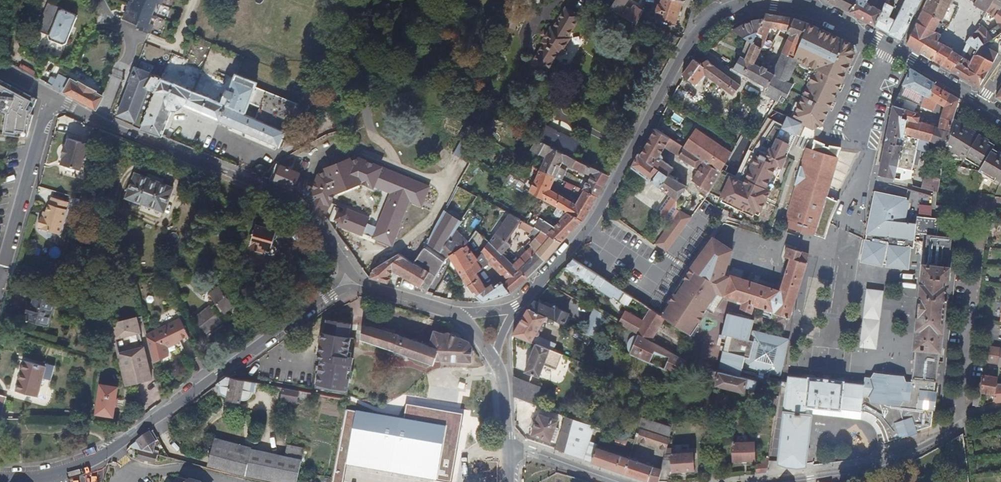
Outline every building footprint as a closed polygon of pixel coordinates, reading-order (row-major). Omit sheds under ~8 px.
[(123,17),(140,24),(138,29),(149,34),(160,7),(162,0),(130,0),(123,17)] [(636,23),(645,7),(644,2),(641,8),(633,4),(630,8),(623,3),(625,0),(613,0),(608,7),(620,15),(634,23),(636,23)] [(679,0),(656,0),(653,10),(654,11),(652,18),(672,24),(679,0)] [(828,2),(839,7),(850,12),(856,0),(830,0),(828,2)] [(876,26),(900,39),(908,23),(920,0),(905,0),(895,21),(888,17),(893,6),(891,5),(885,2),(881,0),(880,0),(876,9),(874,8),(868,4),(865,3),(867,0),(856,0),(850,12),(859,17),(874,25),(876,26)] [(921,12),(938,20),(940,21),(950,0),(926,0),(921,12)] [(972,3),(985,11),(986,10),(989,3),(991,0),(974,0),(972,3)] [(989,3),(1000,10),(1000,0),(991,0),(989,3)] [(989,3),(986,10),(985,11),(991,15),(997,20),(987,27),(989,34),(993,32),(997,29),(1000,28),(1000,10),(989,3)] [(56,10),(48,6),(45,13),(42,11),(38,21),(41,22),(38,29),(47,32),(48,37),(59,42),(65,40),(74,18),(71,13),(61,8),(56,10)] [(991,15),(985,11),(980,19),(978,23),(982,25),(987,27),(997,20),(991,15)] [(938,20),(921,12),(916,21),(906,44),(918,51),(921,53),(930,37),(938,42),(941,35),(933,31),(938,20)] [(765,13),(764,13),(761,18),(754,31),(749,41),(762,50),(763,50),(768,49),(779,29),(786,32),(792,18),(787,16),(778,14),(765,13)] [(735,28),(732,30),(749,41),(754,31),(761,18),(759,18),(755,19),(749,21),(742,24),(735,28)] [(798,20),(792,18),(786,32),(789,34),(785,45),(779,59),(772,74),(787,82),(788,82),(797,59),(792,57),(800,43),(807,23),(798,20)] [(553,47),(563,27),(551,20),(540,41),(538,40),(529,54),(532,56),(522,76),(534,82),(545,63),(547,64),(555,49),(553,47)] [(814,43),(821,26),(808,21),(807,23),(800,43),(792,57),(797,59),(800,61),(809,41),(814,43)] [(985,35),(989,34),(987,27),(982,25),(972,32),(976,36),(981,39),(982,37),(985,35)] [(822,47),(829,30),(821,26),(814,43),(822,47)] [(835,56),(843,37),(832,32),(829,30),(822,47),(821,50),(823,51),(835,56)] [(978,44),(981,39),(976,36),(973,41),(978,44)] [(859,51),(854,42),(853,42),(843,37),(835,56),(830,68),(829,69),(846,76),(847,75),(858,53),(859,51)] [(930,37),(921,53),(933,60),(942,44),(938,42),(930,37)] [(969,60),(978,44),(973,41),(967,38),(965,42),(967,44),(960,55),(969,60)] [(761,51),(762,50),(749,41),(741,55),(734,68),(743,73),(750,60),(755,63),(761,51)] [(942,44),(933,60),(935,61),(943,66),(952,50),(951,50),(942,44)] [(979,86),(996,55),(997,55),(978,44),(969,60),(960,55),(951,70),(979,86)] [(952,50),(943,66),(951,70),(960,55),(952,50)] [(826,76),(829,69),(830,68),(835,56),(823,51),(819,61),(822,63),(817,77),(807,73),(802,88),(794,85),(785,98),(792,102),(789,112),(807,118),(812,103),(815,104),(821,88),(826,76)] [(701,64),(694,57),(693,59),(683,73),(681,76),(682,78),(694,84),(704,74),(728,97),(737,89),(706,58),(701,64)] [(789,83),(788,82),(787,82),(772,74),(766,70),(755,63),(750,60),(743,73),(753,79),(765,86),(762,92),(777,101),(780,95),(789,83)] [(22,63),(20,68),(35,77),(38,71),(22,63)] [(147,93),(155,96),(156,93),(144,86),(149,78),(152,74),(135,67),(126,88),(119,105),(115,114),(135,122),(147,93)] [(927,97),(933,85),(934,83),(909,69),(902,84),(896,96),(905,99),(918,104),(919,104),(923,95),(927,97)] [(243,81),(254,86),(257,80),(241,73),(239,80),(243,81)] [(151,81),(154,75),(152,74),(149,78),(144,86),(156,93),(157,91),(149,88),(151,81)] [(217,120),(218,120),(224,103),(221,102),(227,88),(229,88),(234,78),(227,75),(216,100),(191,90),(160,77),(154,75),(151,81),(149,88),(157,91),(156,93),(155,96),(154,99),(151,98),(150,100),(153,101),(145,120),(142,129),(159,135),(162,136),(165,128),(172,111),(175,111),(178,111),(181,109),(182,108),(183,106),(192,110),(217,120)] [(833,80),(826,76),(821,88),(829,91),(833,80)] [(224,103),(218,120),(249,132),(281,145),(288,130),(287,129),(296,103),(275,94),(257,87),(254,86),(243,81),(239,80),(234,78),(229,88),(227,88),(221,102),(224,103)] [(63,92),(94,109),(99,102),(102,96),(100,95),(72,79),(63,92)] [(28,133),(33,113),(32,109),(36,99),(16,89),(0,80),(0,111),(3,113),(6,110),(10,112),(8,123),(5,123),(4,134),(12,135),(25,137),(26,133),(28,133)] [(785,98),(794,85),(790,83),(789,83),(780,95),(784,97),(785,98)] [(943,106),(947,94),(945,93),(933,85),(927,97),(923,95),(919,104),(920,105),(922,106),(931,110),(935,102),(943,106)] [(825,107),(829,108),(835,94),(830,92),(829,91),(821,88),(815,104),(825,107)] [(952,120),(958,100),(947,94),(943,106),(938,121),(936,127),(933,126),(929,139),(928,142),(930,142),(945,147),(949,131),(952,120)] [(929,139),(933,126),(920,121),(919,122),(916,121),(915,120),(917,117),(915,116),(914,116),(915,112),(901,107),(904,102),(895,99),(892,104),(886,132),(877,175),(894,178),(900,151),(903,134),(928,142),(929,139)] [(916,113),(920,105),(919,104),(918,104),(905,99),(904,102),(901,107),(915,112),(916,113)] [(777,130),(793,136),(799,122),(782,116),(777,130)] [(993,144),(981,137),(974,133),(959,124),(952,120),(949,131),(945,147),(980,168),(991,148),(993,144)] [(683,147),(654,128),(648,139),(640,153),(667,175),(673,167),(661,158),(662,158),(662,156),(662,154),(662,153),(660,152),(664,147),(669,150),(697,168),(689,180),(703,190),(700,194),(704,197),(720,170),(683,147)] [(694,130),(683,147),(720,170),(722,166),(730,154),(694,130)] [(779,140),(787,142),(790,134),(781,132),(779,140)] [(78,165),(85,145),(65,138),(63,146),(62,145),(58,156),(60,157),(57,164),(77,171),(78,165)] [(546,157),(539,168),(556,176),(562,164),(588,177),(580,189),(596,197),(609,175),(607,174),(577,159),(557,149),(538,140),(531,155),(540,159),(543,155),(546,157)] [(478,151),(461,141),(454,153),(471,163),(473,160),(478,151)] [(806,223),(816,226),(817,220),(821,206),(827,188),(836,158),(834,157),(837,149),(816,142),(813,150),(811,149),(807,148),(804,158),(803,160),(801,166),(796,184),(786,216),(797,220),(796,223),(805,226),(806,223)] [(766,175),(796,184),(801,166),(783,161),(786,152),(771,147),(768,156),(760,154),(752,175),(765,179),(766,175)] [(991,148),(980,168),(978,172),(1000,185),(1000,154),(991,148)] [(667,175),(640,153),(638,152),(630,166),(658,188),(667,176),(667,175)] [(315,208),(324,216),(333,194),(358,180),(372,185),(373,184),(389,190),(386,198),(379,215),(375,224),(365,220),(367,215),(359,212),(342,205),(340,209),(337,208),(334,215),(337,217),(335,222),(360,232),(361,230),(390,242),(398,223),(398,222),(408,197),(420,202),(428,184),(404,174),(376,163),(358,155),(348,160),(347,159),(324,171),(325,172),(317,176),(312,186),(296,179),(299,172),(283,165),(275,182),(290,188),(296,192),(304,198),(315,208)] [(539,168),(528,191),(544,200),(556,207),(579,219),(582,221),(589,209),(596,197),(580,189),(573,200),(550,187),(556,176),(539,168)] [(170,187),(134,173),(125,197),(161,211),(170,187)] [(682,187),(667,176),(658,188),(666,195),(673,200),(682,187)] [(921,177),(919,189),(934,192),(936,180),(921,177)] [(479,196),(460,186),(455,194),(446,211),(461,222),(467,214),(471,209),(479,196)] [(871,210),(870,216),(869,220),(865,242),(867,243),(884,245),(885,229),(915,233),(918,233),(926,234),(937,236),(939,219),(917,217),(916,223),(900,221),(905,198),(875,192),(871,210)] [(37,228),(37,229),(55,234),(64,202),(48,197),(45,204),(44,204),(42,212),(40,218),(37,217),(36,217),(33,226),(37,228)] [(746,220),(754,223),(757,224),(763,209),(742,201),(736,215),(745,220),(746,220)] [(916,214),(929,215),(930,205),(917,204),(916,214)] [(579,219),(556,207),(553,213),(554,216),(555,216),(560,218),(552,226),(550,225),(534,216),(529,223),(534,227),(561,242),(564,238),(579,219)] [(461,222),(446,211),(437,228),(428,245),(425,243),(414,262),(399,257),(377,270),(371,275),(368,277),(382,281),(389,283),(390,278),(387,276),(393,271),(421,286),(429,270),(437,273),(446,259),(438,254),(454,232),(456,230),(461,222)] [(736,215),(732,213),(726,225),(740,233),(746,220),(745,220),(736,215)] [(507,240),(521,219),(511,214),(490,241),(494,246),(502,253),(510,244),(507,240)] [(275,244),(280,226),(260,220),(253,243),(261,245),(262,241),(275,244)] [(728,275),(733,276),(739,261),(754,223),(746,220),(740,233),(736,243),(736,244),(724,274),(728,275)] [(555,249),(561,242),(534,227),(530,233),(537,237),(534,242),(532,241),(525,248),(526,251),(513,264),(526,277),(529,275),(555,249)] [(867,243),(864,261),(882,265),(883,264),(887,265),(888,266),(907,268),(910,248),(913,248),(915,233),(885,229),(884,245),(867,243)] [(520,283),(526,277),(513,264),(502,253),(494,246),(490,241),(488,240),(475,231),(464,246),(466,249),(478,266),(488,260),(506,276),(494,288),(491,285),(486,287),(481,281),(478,282),(469,288),(470,289),(472,293),(476,297),(481,301),(508,294),(520,283)] [(464,246),(454,232),(438,254),(446,259),(449,258),(466,249),(464,246)] [(942,236),(937,236),(926,234),(923,260),(918,314),(911,378),(926,380),(936,381),(937,381),(938,366),(946,294),(952,238),(942,236)] [(733,241),(722,235),(707,273),(717,279),(721,270),(733,241)] [(778,318),(786,321),(788,317),(789,317),(803,273),(806,262),(805,260),(808,252),(787,245),(783,255),(789,257),(785,270),(778,290),(755,283),(733,276),(728,275),(720,295),(740,302),(738,308),(750,313),(754,303),(772,309),(772,310),(779,313),(778,318)] [(469,288),(478,282),(481,281),(472,267),(478,266),(466,249),(449,258),(452,263),(461,276),(469,288)] [(590,270),(571,257),(564,267),(578,275),(598,288),(600,285),(619,298),(623,292),(619,289),(590,270)] [(429,270),(421,286),(427,290),(437,273),(429,270)] [(700,289),(690,282),(680,295),(700,309),(704,292),(700,289)] [(857,347),(875,349),(882,290),(864,288),(857,347)] [(210,297),(214,301),(217,305),(212,309),(211,309),(194,320),(206,335),(222,323),(218,318),(224,314),(225,315),(234,308),(220,289),(218,290),(210,297)] [(29,305),(25,320),(47,326),(55,301),(41,297),(42,294),(36,293),(32,306),(29,305)] [(541,304),(535,300),(529,307),(527,308),(544,316),(561,324),(566,313),(556,308),(556,305),(547,300),(545,301),(543,301),(541,304)] [(544,316),(527,308),(526,310),(512,334),(511,334),(529,342),(535,332),(544,316)] [(604,315),(593,309),(589,317),(579,333),(592,339),(604,315)] [(664,319),(649,309),(642,321),(626,313),(619,324),(638,335),(649,342),(651,342),(664,319)] [(757,381),(780,386),(781,380),(768,377),(769,373),(779,375),(786,346),(779,338),(753,332),(751,341),(748,341),(753,321),(726,315),(721,335),(731,338),(728,353),(723,352),(719,372),(747,379),(757,381)] [(109,325),(112,334),(113,340),(138,333),(134,318),(133,319),(109,325)] [(155,332),(145,335),(151,357),(152,361),(160,359),(160,360),(167,356),(165,348),(173,343),(171,339),(185,331),(178,319),(154,330),(155,332)] [(319,359),(314,386),(345,392),(348,378),(345,377),(347,370),(349,370),(352,358),(349,357),(350,352),(347,351),(350,337),(348,337),(350,324),(327,319),(325,321),(323,332),(321,332),(315,358),(319,359)] [(472,348),(468,342),(447,333),(445,335),(433,331),(428,346),(398,336),(398,335),(369,327),(361,326),(359,340),(360,340),(393,351),(432,365),(434,361),(438,361),(469,363),(470,363),(471,363),(471,359),(472,348)] [(535,332),(529,342),(532,343),(534,344),(548,350),(551,351),(556,341),(535,332)] [(682,381),(686,365),(686,363),(651,342),(649,342),(638,335),(627,355),(682,381)] [(548,350),(534,344),(524,371),(538,376),(548,350)] [(1000,348),(987,346),(984,364),(998,366),(998,365),(1000,348)] [(117,354),(125,386),(127,386),(137,383),(151,380),(142,348),(117,354)] [(22,360),(18,375),(41,375),(44,366),(22,360)] [(755,390),(757,381),(747,379),(719,372),(709,370),(706,382),(716,384),(715,388),(744,394),(746,388),(755,390)] [(863,384),(860,411),(863,411),(868,413),(873,416),(877,420),(881,423),(884,429),(887,433),(889,441),(898,438),(877,414),(879,374),(873,374),(870,378),(869,380),(864,380),(863,384)] [(877,414),(898,438),(900,440),(917,434),(916,432),(926,428),(928,411),(928,410),(933,411),(933,410),(935,410),(937,392),(935,392),(936,381),(926,380),(911,378),(911,382),(905,381),(903,378),(893,376),(892,378),(883,377),(883,375),(879,374),(877,414)] [(41,375),(18,375),(14,390),(35,396),(41,375)] [(982,376),(980,393),(994,394),(995,382),(996,376),(982,375),(982,376)] [(787,381),(786,388),(782,420),(777,463),(783,465),(785,466),(793,467),(805,466),(806,449),(809,415),(804,414),(804,406),(839,410),(839,409),(850,410),(860,411),(863,384),(843,382),(843,380),(808,376),(808,378),(787,376),(787,381)] [(256,382),(227,377),(216,384),(219,385),(219,386),(219,390),(222,394),(225,395),(228,396),(227,399),(240,401),(241,399),(246,399),(248,397),(251,395),(252,391),(255,391),(256,382)] [(540,387),(512,377),(512,384),(512,395),(534,404),(540,387)] [(993,402),(994,401),(1000,401),(1000,383),(995,382),(994,394),(993,402)] [(113,415),(116,387),(100,385),(96,413),(113,415)] [(297,390),(281,387),(279,399),(295,402),(297,390)] [(347,464),(444,481),(451,481),(456,452),(460,452),(461,454),(463,454),(465,454),(466,453),(466,451),(465,449),(462,448),(456,447),(460,429),(356,411),(355,415),(345,414),(336,458),(347,460),(347,464)] [(557,418),(538,411),(531,429),(550,438),(557,418)] [(565,415),(560,429),(569,433),(574,418),(565,415)] [(569,433),(563,452),(576,457),(590,462),(596,447),(597,444),(597,443),(588,440),(593,426),(592,425),(574,418),(569,433)] [(634,440),(661,446),(666,447),(671,428),(640,419),(636,432),(634,440)] [(560,429),(554,447),(563,452),(569,433),(560,429)] [(597,443),(597,444),(606,447),(612,432),(602,429),(597,443)] [(153,431),(138,442),(145,451),(159,441),(153,431)] [(606,447),(629,454),(633,441),(612,432),(606,447)] [(244,476),(250,451),(250,449),(215,440),(208,467),(244,476)] [(629,454),(628,458),(654,465),(661,446),(634,440),(633,441),(629,454)] [(752,441),(732,442),(733,460),(753,459),(752,441)] [(287,445),(286,450),(284,458),(300,461),(302,448),(287,445)] [(596,447),(590,462),(606,467),(624,473),(628,458),(596,447)] [(662,467),(661,469),(671,469),(672,471),(693,470),(692,452),(672,453),(671,449),(666,449),(663,459),(662,467)] [(157,456),(139,451),(137,459),(155,464),(157,456)] [(284,458),(250,451),(244,476),(270,481),(296,481),(299,466),(300,461),(284,458)] [(755,465),(756,473),(766,472),(768,457),(761,457),(760,463),(759,464),(757,465),(755,465)] [(624,473),(643,479),(648,481),(654,481),(658,481),(661,469),(662,467),(654,465),(628,458),(624,473)] [(498,468),(487,468),(487,475),(483,475),(483,480),(487,480),(487,481),(498,481),(498,468)]
